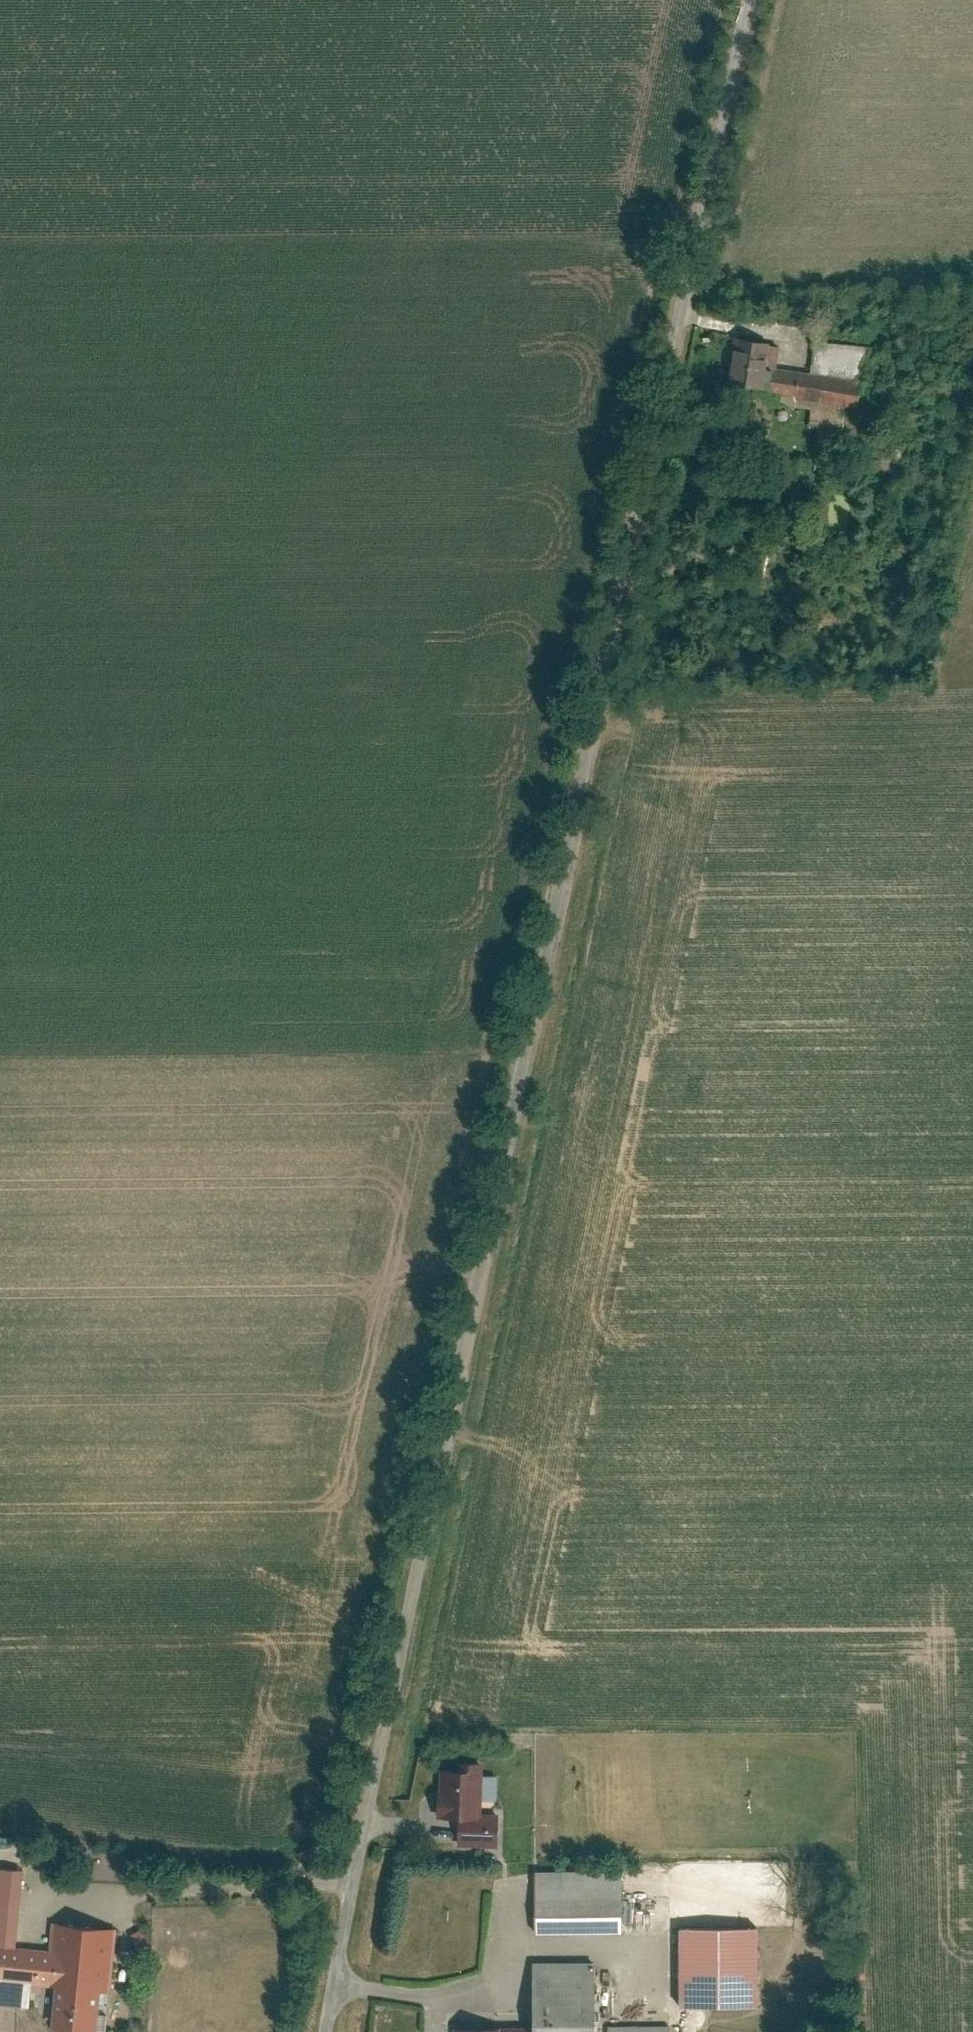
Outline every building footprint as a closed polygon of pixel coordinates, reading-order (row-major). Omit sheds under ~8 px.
[(779,344),(735,338),(728,386),(771,392),(777,357),(779,344)] [(861,406),(870,346),(818,338),(814,363),(809,398),(861,406)] [(809,398),(814,363),(777,357),(771,392),(809,398)] [(457,1813),(457,1844),(496,1845),(496,1808),(481,1808),(481,1796),(497,1796),(497,1773),(480,1773),(480,1758),(457,1758),(457,1765),(440,1765),(440,1786),(436,1786),(436,1813),(457,1813)] [(29,2005),(32,1980),(50,1982),(46,2022),(107,2027),(117,1926),(53,1920),(50,1946),(14,1943),(21,1866),(0,1864),(0,2002),(29,2005)] [(534,1868),(535,1931),(622,1929),(621,1867),(534,1868)] [(757,1924),(676,1923),(676,2003),(757,2004),(757,1924)] [(593,1959),(528,1960),(529,2024),(453,2025),(454,2031),(595,2031),(593,1959)] [(671,2023),(607,2024),(607,2031),(671,2031),(671,2023)]
